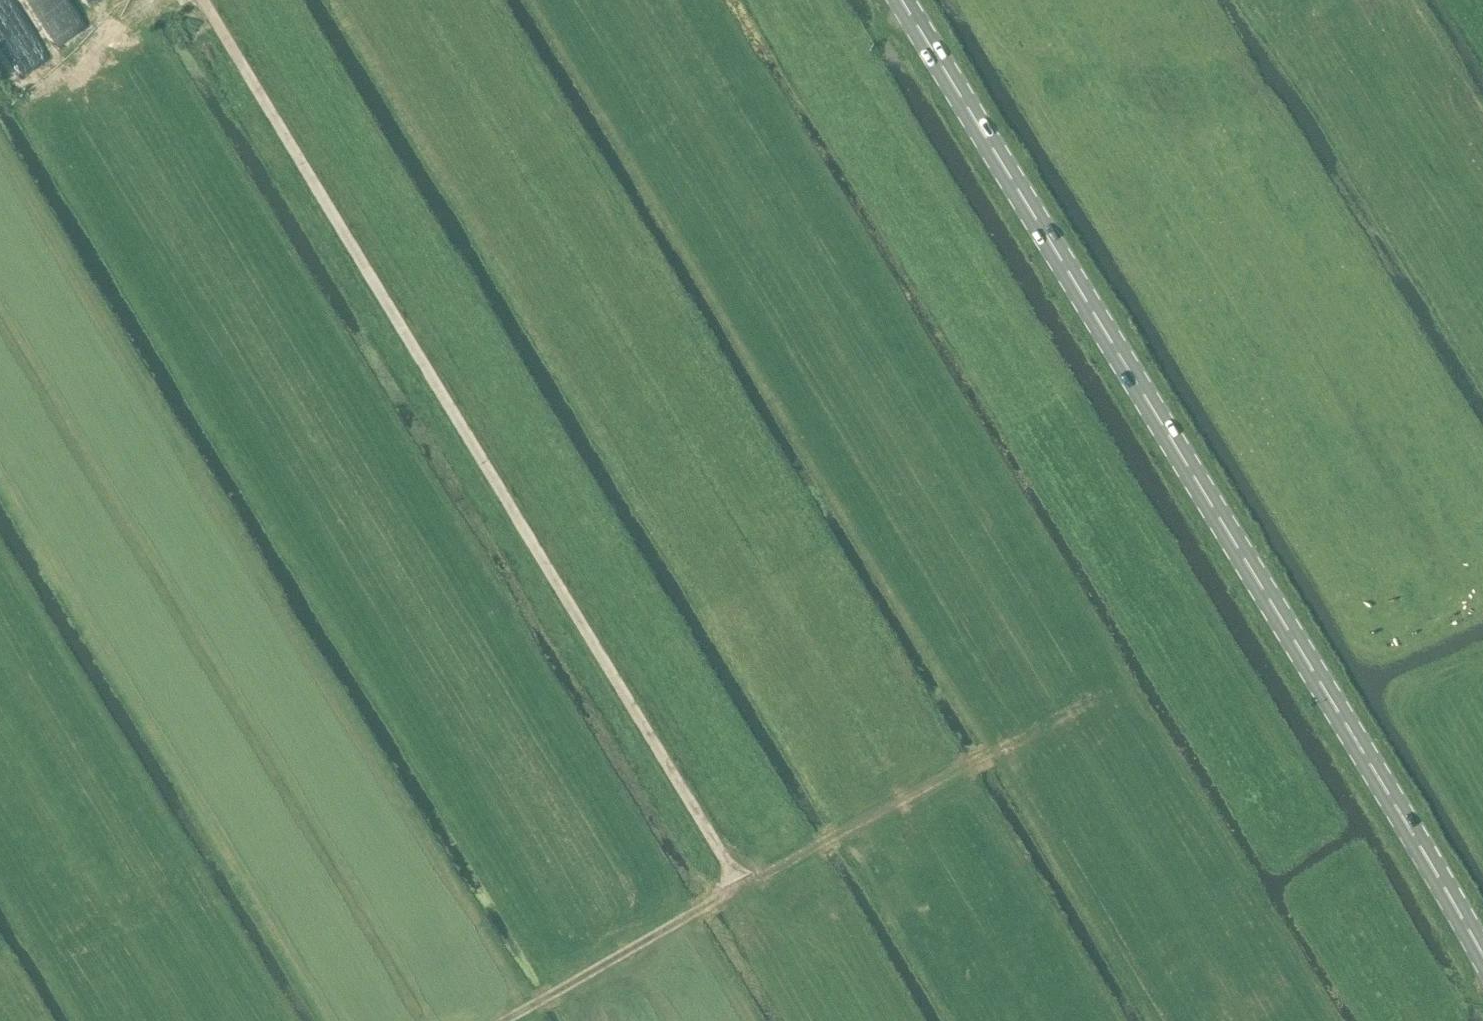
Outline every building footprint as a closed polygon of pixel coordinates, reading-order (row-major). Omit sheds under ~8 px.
[(11,0),(0,0),(0,72),(3,77),(42,54),(11,0)]
